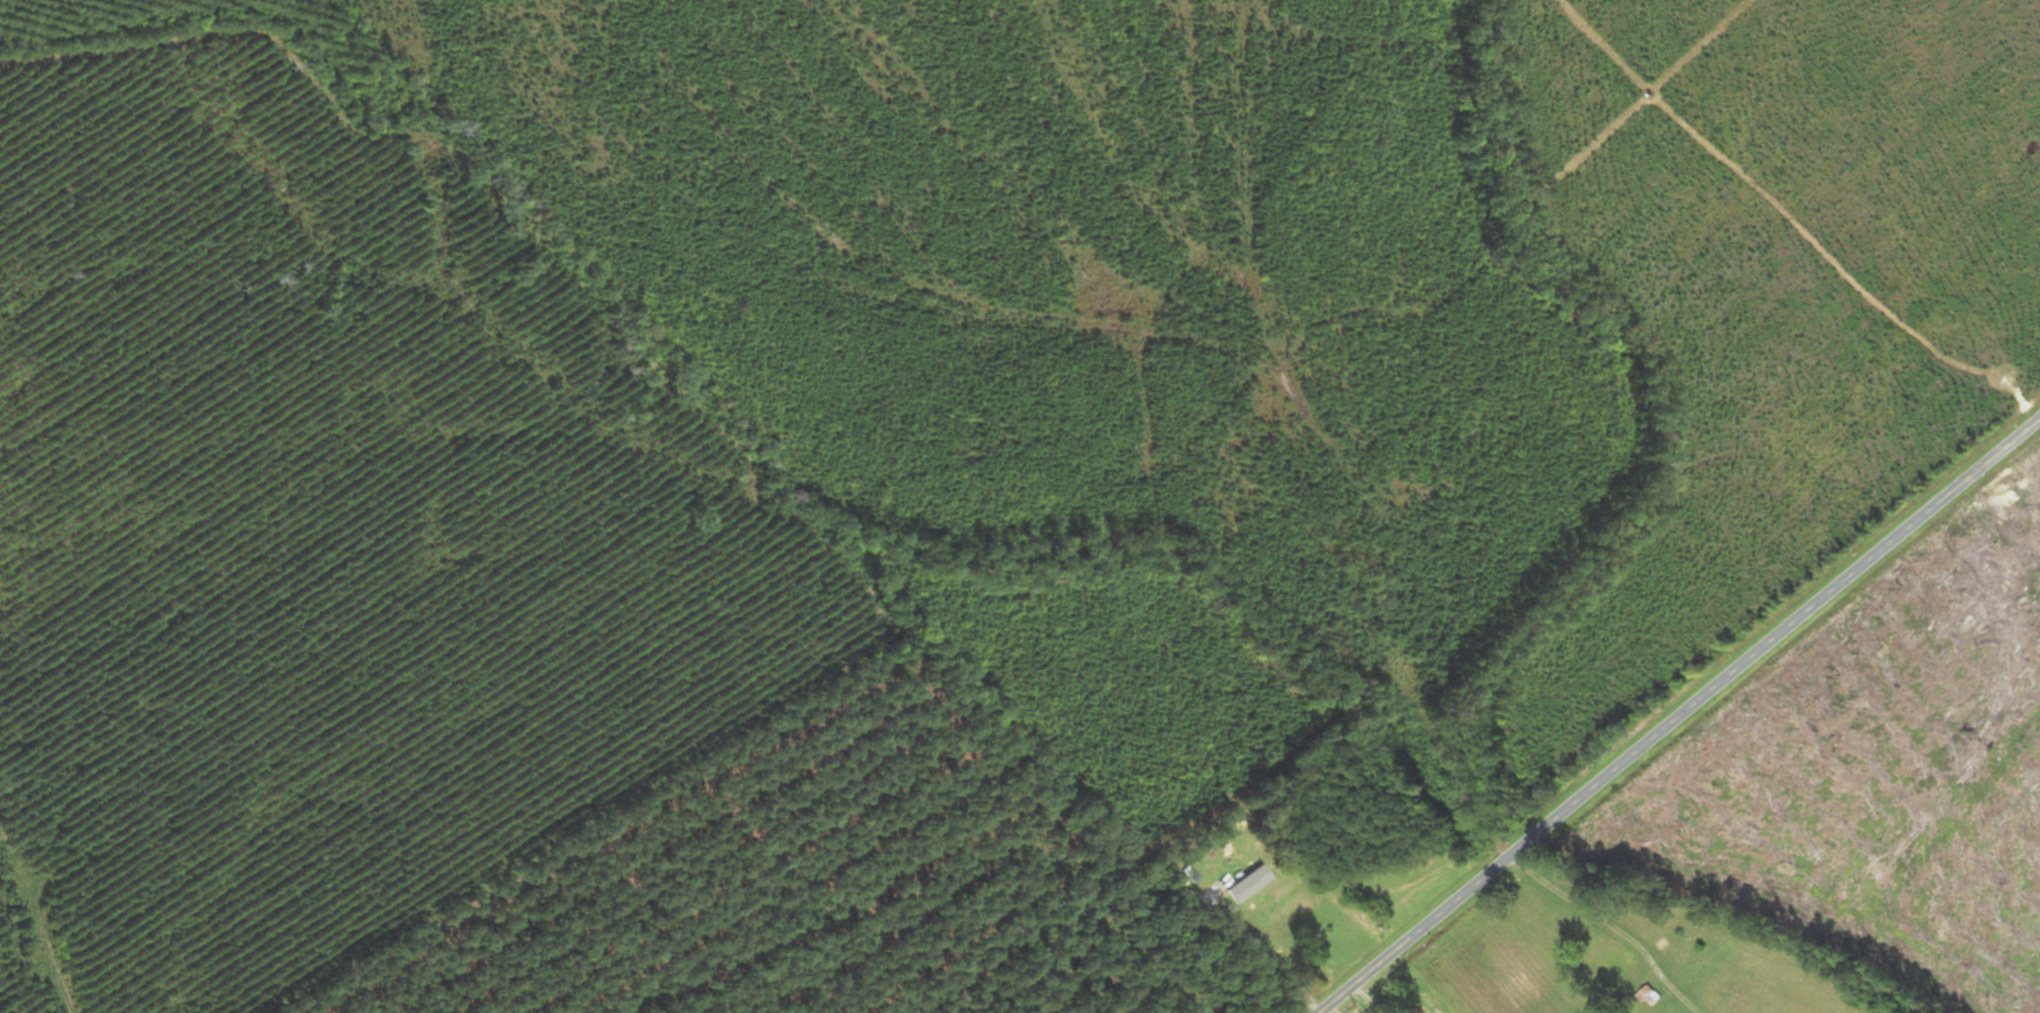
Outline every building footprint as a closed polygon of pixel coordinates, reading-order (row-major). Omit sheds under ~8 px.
[(1224,897),(1215,887),(1202,898),(1211,909),(1224,897)]
